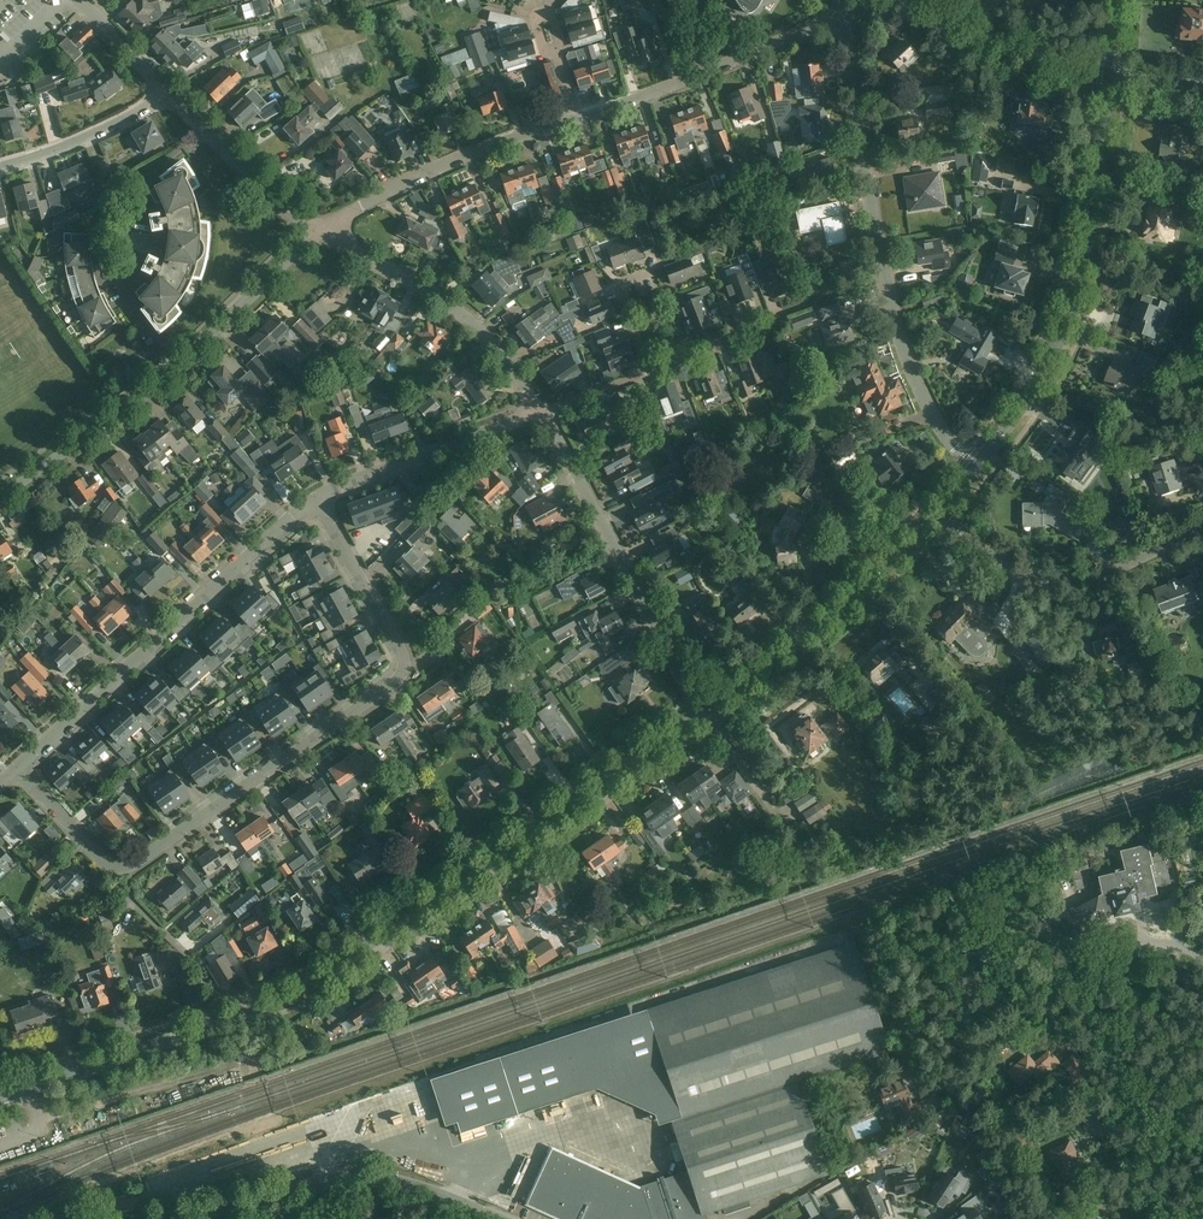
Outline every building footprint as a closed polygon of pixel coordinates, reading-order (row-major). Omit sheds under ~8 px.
[(149,4),(145,0),(141,0),(136,4),(133,1),(119,14),(129,24),(149,4)] [(269,0),(259,0),(254,2),(254,3),(253,3),(257,16),(258,15),(258,16),(270,12),(267,5),(270,4),(269,0)] [(567,27),(591,19),(587,6),(579,8),(577,2),(578,0),(568,0),(565,3),(566,3),(568,5),(573,4),(574,10),(563,13),(567,27)] [(631,9),(628,1),(631,0),(625,0),(626,2),(620,4),(622,12),(631,9)] [(628,1),(631,9),(636,7),(635,2),(640,0),(631,0),(628,1)] [(667,10),(665,0),(654,0),(657,13),(667,10)] [(667,10),(692,5),(691,0),(665,0),(667,10)] [(728,1),(734,5),(735,2),(739,7),(742,10),(744,12),(746,13),(748,14),(751,14),(753,13),(756,10),(760,4),(762,0),(728,0),(728,1)] [(149,4),(129,24),(138,33),(151,20),(152,22),(157,20),(163,14),(161,7),(159,8),(157,1),(149,4)] [(720,23),(729,8),(721,3),(712,18),(720,23)] [(419,4),(397,10),(378,16),(379,20),(398,14),(403,30),(419,25),(416,14),(421,12),(419,4)] [(1178,25),(1177,25),(1176,37),(1183,38),(1183,40),(1202,41),(1202,12),(1185,10),(1184,25),(1178,25)] [(506,46),(530,39),(526,25),(515,29),(513,23),(517,22),(518,18),(518,19),(518,18),(490,11),(488,21),(489,21),(508,25),(509,30),(497,34),(502,48),(506,46)] [(175,14),(158,20),(161,27),(178,22),(175,14)] [(300,16),(282,22),(286,33),(304,27),(300,16)] [(595,33),(591,19),(567,27),(571,41),(577,39),(579,45),(579,46),(606,38),(603,30),(595,33)] [(87,26),(81,32),(78,29),(73,34),(75,37),(71,41),(80,50),(87,43),(89,45),(94,41),(92,39),(96,35),(87,26)] [(647,63),(648,62),(640,33),(638,34),(635,27),(613,34),(618,50),(625,47),(629,59),(633,58),(636,66),(641,64),(643,66),(646,65),(647,63)] [(654,29),(640,33),(648,62),(659,59),(652,37),(656,36),(654,29)] [(48,42),(53,48),(66,36),(60,30),(48,42)] [(160,55),(174,40),(164,30),(149,44),(160,55)] [(472,58),(485,53),(488,52),(480,32),(464,38),(472,58)] [(298,44),(296,36),(287,38),(289,46),(298,44)] [(80,50),(71,41),(67,37),(59,46),(55,50),(68,63),(72,59),(75,62),(83,54),(80,50)] [(226,59),(256,45),(252,38),(239,44),(237,40),(221,47),(226,59)] [(506,46),(510,59),(502,62),(505,70),(531,62),(531,61),(529,54),(534,53),(530,39),(506,46)] [(179,45),(174,40),(160,55),(170,65),(178,58),(187,67),(204,51),(196,43),(191,48),(183,40),(179,45)] [(270,41),(248,53),(255,66),(265,60),(273,75),(285,68),(270,41)] [(464,41),(440,48),(443,58),(467,51),(464,41)] [(905,41),(888,56),(901,71),(906,66),(903,63),(915,52),(905,41)] [(583,48),(585,53),(595,82),(601,80),(602,84),(610,81),(609,77),(610,77),(609,75),(615,73),(611,61),(605,63),(605,62),(604,62),(603,57),(596,59),(592,46),(583,48)] [(465,65),(472,62),(468,51),(461,53),(465,65)] [(489,65),(485,53),(472,58),(476,69),(489,65)] [(579,55),(583,69),(574,72),(579,87),(580,87),(581,90),(590,88),(589,84),(595,82),(585,53),(579,55)] [(558,84),(554,72),(551,62),(536,67),(538,72),(540,71),(542,76),(540,77),(543,88),(533,91),(536,100),(559,93),(557,84),(558,84)] [(626,62),(617,63),(618,72),(627,72),(626,62)] [(798,66),(800,86),(795,87),(796,98),(822,95),(820,71),(818,72),(817,63),(798,66)] [(110,66),(86,84),(75,88),(74,86),(57,92),(62,104),(93,94),(98,102),(123,84),(110,66)] [(393,73),(396,90),(420,86),(417,68),(393,73)] [(65,69),(51,74),(54,83),(68,78),(65,69)] [(236,84),(234,83),(241,77),(233,69),(227,75),(223,71),(205,88),(211,95),(209,96),(215,102),(217,101),(236,84)] [(286,69),(273,77),(276,82),(292,108),(304,101),(288,75),(289,75),(286,69)] [(46,91),(56,87),(51,74),(41,77),(46,91)] [(457,96),(445,74),(437,79),(448,101),(457,96)] [(313,104),(308,107),(297,118),(295,116),(283,127),(289,135),(314,113),(314,114),(329,100),(314,81),(303,90),(312,101),(311,102),(313,104)] [(29,84),(22,86),(26,100),(33,98),(29,84)] [(768,101),(782,99),(780,84),(766,85),(768,101)] [(946,85),(922,88),(924,103),(948,100),(948,98),(960,97),(958,85),(946,86),(946,85)] [(15,87),(5,90),(9,106),(20,102),(15,87)] [(766,118),(757,96),(754,97),(750,87),(726,96),(737,122),(751,117),(754,124),(766,118)] [(501,91),(485,97),(486,98),(478,101),(483,115),(490,113),(491,114),(507,108),(501,91)] [(244,96),(228,112),(243,128),(260,111),(244,96)] [(330,122),(343,109),(332,98),(319,111),(330,122)] [(782,99),(768,101),(768,103),(776,129),(791,110),(789,100),(782,101),(782,99)] [(949,101),(924,105),(926,118),(951,114),(949,101)] [(1035,136),(1036,126),(1044,127),(1044,126),(1047,127),(1049,126),(1050,118),(1049,116),(1046,115),(1047,107),(1038,106),(1038,105),(1029,104),(1028,105),(1014,103),(1013,113),(1020,114),(1019,123),(1021,124),(1020,133),(1035,136)] [(441,106),(444,114),(434,118),(441,135),(456,129),(449,113),(451,112),(447,104),(441,106)] [(831,122),(826,118),(824,104),(797,107),(798,114),(803,118),(811,117),(811,120),(807,125),(809,134),(821,144),(832,131),(831,122)] [(16,120),(13,107),(0,111),(0,127),(3,126),(7,140),(22,136),(17,120),(16,120)] [(697,107),(683,112),(689,131),(699,128),(700,132),(705,130),(697,107)] [(393,113),(399,123),(406,119),(400,109),(393,113)] [(689,131),(683,112),(668,117),(676,140),(682,138),(680,135),(689,131)] [(319,119),(314,114),(314,113),(289,135),(298,144),(313,131),(310,128),(319,119)] [(714,113),(705,117),(709,125),(718,121),(714,113)] [(347,145),(359,158),(376,143),(352,116),(349,119),(354,124),(349,127),(338,134),(338,135),(347,145)] [(354,124),(349,119),(348,120),(346,117),(338,125),(337,124),(330,131),(334,136),(338,135),(338,134),(349,127),(354,124)] [(916,119),(896,122),(899,144),(919,141),(916,119)] [(133,134),(144,152),(163,141),(152,123),(133,134)] [(1178,158),(1178,157),(1183,126),(1165,124),(1160,154),(1164,155),(1164,156),(1164,157),(1164,158),(1165,159),(1166,160),(1167,161),(1168,162),(1169,162),(1170,162),(1172,162),(1173,162),(1174,161),(1175,161),(1176,160),(1177,159),(1178,158)] [(637,159),(643,157),(645,163),(653,160),(641,127),(627,132),(636,157),(637,159)] [(1188,140),(1197,141),(1199,128),(1190,127),(1188,140)] [(386,139),(397,162),(413,155),(402,131),(386,139)] [(712,136),(720,154),(732,149),(724,131),(712,136)] [(611,137),(622,168),(628,165),(627,160),(636,157),(627,132),(611,137)] [(347,145),(338,135),(334,136),(335,137),(330,141),(339,151),(328,161),(333,166),(328,170),(330,177),(329,177),(329,178),(330,177),(336,179),(344,172),(347,176),(355,169),(344,157),(347,154),(342,149),(347,145)] [(997,143),(982,140),(981,148),(995,151),(997,143)] [(779,141),(768,144),(774,165),(785,162),(779,141)] [(655,148),(661,166),(669,163),(663,145),(655,148)] [(585,147),(570,152),(576,171),(586,168),(585,169),(587,175),(604,169),(601,159),(591,163),(585,147)] [(667,149),(673,166),(680,163),(674,147),(667,149)] [(954,151),(935,154),(936,163),(955,160),(954,151)] [(576,171),(570,152),(555,157),(563,179),(568,177),(567,174),(576,171)] [(318,166),(317,153),(310,153),(310,166),(318,166)] [(975,155),(971,181),(985,183),(987,170),(994,172),(997,158),(975,155)] [(102,182),(113,177),(105,158),(94,163),(102,182)] [(792,180),(799,178),(804,177),(806,183),(834,177),(830,158),(797,171),(797,170),(790,171),(792,180)] [(208,238),(208,224),(200,223),(197,206),(192,190),(198,186),(191,173),(183,161),(161,178),(164,181),(149,192),(155,204),(161,202),(163,208),(156,209),(157,216),(151,217),(153,230),(168,228),(168,231),(168,234),(168,237),(168,240),(168,243),(168,246),(207,252),(208,238)] [(787,164),(768,171),(769,176),(789,172),(787,164)] [(85,173),(82,165),(59,174),(65,190),(91,179),(88,172),(85,173)] [(536,193),(535,189),(537,189),(529,166),(514,171),(522,195),(523,198),(536,193)] [(616,168),(610,170),(617,192),(624,190),(616,168)] [(609,170),(599,173),(605,188),(614,185),(609,170)] [(499,176),(505,195),(502,196),(505,203),(507,202),(511,211),(513,212),(527,207),(523,198),(522,195),(514,171),(499,176)] [(939,173),(904,179),(906,189),(905,191),(905,193),(905,195),(905,197),(906,199),(908,200),(910,211),(944,206),(939,173)] [(565,192),(560,176),(550,179),(556,196),(565,192)] [(1012,190),(1013,183),(1002,181),(1001,188),(1012,190)] [(47,201),(38,203),(33,183),(15,188),(21,211),(37,207),(40,219),(51,217),(47,201)] [(400,189),(393,194),(401,204),(409,198),(411,201),(420,195),(412,185),(402,192),(400,189)] [(472,187),(458,194),(466,211),(475,207),(480,216),(489,212),(480,195),(477,196),(472,187)] [(546,205),(557,201),(552,187),(550,187),(542,190),(541,191),(546,205)] [(685,199),(693,196),(690,188),(682,190),(685,199)] [(677,191),(668,194),(654,199),(657,207),(671,202),(680,199),(677,191)] [(443,201),(451,217),(442,221),(452,241),(465,235),(460,224),(470,219),(466,211),(458,194),(457,194),(454,192),(449,195),(449,198),(443,201)] [(1036,207),(1038,198),(1014,195),(1012,204),(1015,204),(1014,213),(1015,213),(1014,224),(1019,225),(1019,226),(1026,227),(1026,226),(1031,227),(1033,216),(1035,216),(1035,213),(1036,213),(1037,207),(1036,207)] [(1185,196),(1181,221),(1196,224),(1201,198),(1185,196)] [(58,203),(50,206),(53,216),(61,213),(58,203)] [(418,214),(425,218),(431,207),(424,203),(418,214)] [(981,219),(983,206),(973,205),(971,218),(981,219)] [(1175,224),(1171,223),(1173,211),(1163,209),(1162,207),(1158,206),(1156,208),(1153,207),(1153,210),(1151,210),(1148,224),(1146,225),(1145,229),(1146,231),(1145,237),(1166,241),(1166,240),(1172,242),(1175,224)] [(432,208),(431,207),(425,218),(431,221),(438,217),(432,208)] [(52,221),(53,226),(56,231),(64,227),(80,218),(75,209),(52,221)] [(834,211),(815,216),(822,245),(841,240),(834,211)] [(508,228),(501,213),(491,218),(498,232),(508,228)] [(398,235),(412,242),(420,226),(406,219),(398,235)] [(544,232),(548,243),(568,236),(564,224),(544,232)] [(622,243),(630,263),(645,257),(642,250),(648,248),(646,244),(657,239),(652,225),(645,228),(647,234),(622,243)] [(420,226),(412,242),(427,250),(435,234),(420,226)] [(63,249),(64,256),(94,253),(94,244),(94,240),(90,240),(90,235),(63,236),(63,242),(63,249)] [(530,248),(528,240),(518,244),(520,252),(530,248)] [(918,263),(918,265),(919,265),(918,262),(931,260),(932,271),(950,268),(948,252),(942,253),(940,240),(915,245),(916,255),(914,255),(915,263),(918,263)] [(630,263),(622,243),(606,249),(614,269),(630,263)] [(598,245),(591,247),(596,261),(603,259),(598,245)] [(170,323),(180,313),(176,307),(185,293),(193,278),(200,279),(204,270),(206,261),(207,252),(168,246),(167,249),(167,250),(166,255),(164,259),(163,264),(149,257),(143,270),(149,273),(147,279),(153,282),(149,287),(144,284),(135,293),(146,308),(143,310),(159,332),(170,323)] [(681,254),(684,261),(665,268),(672,284),(696,275),(689,259),(705,253),(703,246),(681,254)] [(1028,275),(1021,273),(1022,270),(1011,267),(1015,255),(998,250),(995,261),(1003,263),(996,287),(1005,289),(1004,294),(1015,297),(1016,292),(1023,294),(1023,292),(1025,293),(1027,285),(1026,284),(1028,275)] [(67,278),(93,272),(92,267),(96,267),(94,258),(94,253),(64,256),(65,263),(66,270),(67,278)] [(738,257),(743,272),(726,278),(729,287),(727,288),(730,296),(732,295),(735,304),(753,297),(747,279),(755,276),(751,264),(747,253),(738,257)] [(851,258),(838,262),(842,276),(856,272),(851,258)] [(781,266),(763,273),(759,261),(751,264),(755,276),(757,283),(765,280),(772,298),(790,292),(781,266)] [(501,278),(513,273),(510,265),(494,272),(500,279),(501,278)] [(592,271),(585,274),(583,268),(572,273),(574,279),(582,298),(600,290),(592,271)] [(549,280),(545,271),(528,278),(532,287),(549,280)] [(71,292),(73,299),(98,290),(96,284),(95,278),(93,272),(67,278),(69,285),(71,292)] [(472,286),(483,296),(500,279),(494,272),(489,277),(485,273),(472,286)] [(517,283),(513,273),(501,278),(500,279),(506,285),(508,287),(517,283)] [(965,294),(970,276),(959,273),(954,291),(965,294)] [(923,279),(931,283),(930,277),(932,277),(931,274),(922,276),(923,279)] [(506,285),(500,279),(483,296),(492,307),(505,294),(501,290),(506,285)] [(46,291),(42,285),(38,287),(42,294),(46,291)] [(683,314),(685,319),(707,311),(702,297),(710,294),(707,286),(693,292),(695,299),(679,305),(680,306),(678,308),(680,313),(683,314)] [(374,320),(378,315),(377,315),(383,306),(388,297),(375,289),(368,299),(365,297),(357,310),(374,321),(374,320)] [(79,313),(82,319),(109,305),(107,301),(105,297),(103,293),(100,294),(98,290),(73,299),(76,306),(79,313)] [(921,298),(924,308),(942,301),(939,291),(921,298)] [(1144,294),(1141,301),(1138,299),(1132,316),(1137,318),(1132,330),(1152,337),(1159,319),(1161,320),(1167,302),(1144,294)] [(400,305),(388,297),(383,306),(377,315),(378,315),(374,320),(386,327),(389,322),(390,322),(400,305)] [(568,312),(559,316),(563,321),(569,319),(570,321),(580,316),(580,317),(589,317),(592,325),(614,315),(609,302),(598,307),(595,300),(580,307),(568,312)] [(565,305),(568,312),(580,307),(577,300),(565,305)] [(727,300),(720,302),(726,317),(733,314),(727,300)] [(840,321),(838,313),(842,312),(838,301),(819,308),(823,319),(828,317),(830,324),(820,326),(826,347),(854,339),(848,318),(840,321)] [(316,302),(301,315),(316,333),(332,319),(316,302)] [(549,303),(543,308),(514,329),(521,339),(543,324),(544,326),(552,320),(552,321),(559,316),(549,303)] [(56,314),(61,311),(56,305),(52,308),(56,314)] [(96,328),(100,335),(116,323),(113,318),(116,316),(112,311),(109,305),(82,319),(88,329),(90,332),(96,328)] [(713,325),(707,311),(685,319),(687,325),(685,327),(687,332),(690,332),(691,334),(713,325)] [(809,312),(803,314),(791,319),(794,329),(813,322),(809,312)] [(277,317),(263,329),(282,350),(289,344),(282,336),(289,330),(277,317)] [(529,349),(550,334),(554,331),(556,331),(561,337),(573,330),(569,320),(563,322),(559,317),(553,322),(552,321),(552,320),(544,326),(543,324),(521,339),(529,349)] [(300,319),(293,326),(316,351),(323,345),(300,319)] [(949,331),(956,335),(973,345),(969,350),(968,350),(960,363),(979,375),(987,361),(984,359),(999,334),(983,325),(979,332),(956,319),(949,331)] [(427,357),(431,352),(434,354),(442,345),(446,348),(452,340),(448,337),(449,336),(435,324),(433,327),(427,322),(418,334),(424,339),(420,343),(423,345),(419,351),(427,357)] [(75,332),(71,326),(67,329),(71,335),(75,332)] [(251,340),(249,341),(265,358),(271,352),(274,355),(275,354),(280,358),(285,353),(282,350),(263,329),(257,335),(255,332),(249,338),(251,340)] [(606,330),(594,334),(590,336),(593,343),(597,341),(600,350),(603,348),(606,356),(629,347),(623,332),(609,337),(606,330)] [(389,340),(382,334),(372,345),(379,351),(389,340)] [(397,334),(389,344),(395,350),(404,339),(397,334)] [(579,352),(574,340),(563,345),(566,352),(570,350),(572,355),(579,352)] [(606,356),(609,365),(605,366),(607,371),(602,373),(605,381),(621,376),(618,369),(634,363),(629,347),(606,356)] [(752,356),(753,358),(761,379),(762,379),(772,375),(777,388),(793,382),(785,361),(774,365),(768,350),(752,356)] [(1142,351),(1135,368),(1115,360),(1105,382),(1117,387),(1117,386),(1131,392),(1134,385),(1139,388),(1145,374),(1151,376),(1159,358),(1142,351)] [(568,356),(542,373),(553,391),(566,383),(567,385),(581,376),(568,356)] [(264,383),(273,375),(256,357),(247,365),(264,383)] [(738,364),(744,381),(736,384),(741,399),(753,395),(749,386),(763,381),(762,379),(761,379),(753,358),(738,364)] [(799,359),(789,363),(794,375),(804,372),(799,359)] [(880,413),(899,404),(894,392),(901,389),(897,381),(890,384),(891,385),(885,388),(873,360),(860,366),(860,367),(849,372),(865,408),(876,403),(880,413)] [(475,364),(463,373),(458,365),(439,379),(445,387),(452,382),(458,390),(465,385),(479,404),(492,395),(478,375),(481,373),(475,364)] [(212,377),(213,378),(207,383),(216,393),(215,394),(227,407),(245,391),(223,367),(212,377)] [(726,384),(718,387),(712,370),(697,376),(705,400),(719,395),(722,401),(731,397),(726,384)] [(345,371),(343,373),(338,379),(350,391),(358,383),(345,371)] [(325,382),(334,404),(344,400),(336,378),(325,382)] [(271,399),(259,383),(243,395),(254,411),(271,399)] [(688,400),(679,404),(672,385),(655,391),(661,407),(665,417),(682,410),(686,421),(687,425),(696,422),(688,400)] [(441,405),(434,396),(419,410),(427,418),(441,405)] [(187,397),(174,408),(191,428),(205,417),(187,397)] [(609,423),(622,416),(630,412),(624,399),(603,410),(603,411),(580,423),(588,439),(611,426),(609,423)] [(236,413),(244,415),(247,404),(239,402),(236,413)] [(388,403),(380,406),(382,413),(390,410),(388,403)] [(375,416),(382,413),(380,406),(373,408),(375,416)] [(390,410),(382,413),(391,436),(407,430),(401,413),(393,416),(390,410)] [(364,425),(360,412),(352,415),(356,428),(364,425)] [(391,436),(382,413),(375,416),(377,421),(368,425),(369,426),(363,428),(369,445),(391,436)] [(304,430),(302,416),(293,417),(295,431),(304,430)] [(757,416),(745,421),(747,427),(759,422),(757,416)] [(327,422),(333,437),(327,440),(333,458),(348,452),(345,443),(347,443),(344,435),(348,434),(341,417),(327,422)] [(219,443),(222,441),(229,435),(216,420),(206,428),(219,443)] [(152,429),(147,433),(162,452),(170,445),(177,455),(180,452),(188,461),(196,455),(177,430),(170,436),(160,422),(152,428),(152,429)] [(244,447),(254,438),(246,429),(236,438),(244,447)] [(1075,476),(1082,481),(1108,445),(1089,431),(1079,445),(1075,442),(1069,450),(1065,447),(1055,462),(1067,471),(1065,473),(1073,478),(1075,476)] [(609,477),(611,475),(631,464),(624,451),(633,446),(626,432),(609,440),(616,453),(601,461),(609,477)] [(167,458),(162,452),(147,433),(143,436),(142,435),(134,441),(144,456),(138,460),(150,476),(162,467),(159,464),(167,458)] [(229,435),(222,441),(226,446),(233,440),(229,435)] [(268,458),(282,448),(276,439),(262,449),(268,458)] [(544,463),(538,452),(531,456),(523,442),(513,448),(510,450),(523,473),(526,471),(527,472),(544,463)] [(283,456),(294,472),(308,462),(298,447),(283,456)] [(239,448),(233,453),(230,456),(242,470),(251,461),(239,448)] [(889,449),(876,459),(881,466),(873,473),(881,484),(889,477),(893,482),(907,471),(889,449)] [(267,467),(257,452),(250,456),(261,472),(267,467)] [(138,477),(135,473),(120,453),(102,466),(115,482),(116,482),(121,489),(138,477)] [(294,472),(283,456),(269,466),(280,481),(294,472)] [(1173,460),(1160,465),(1158,457),(1148,460),(1151,468),(1149,468),(1153,480),(1155,479),(1160,494),(1182,487),(1173,460)] [(645,483),(640,475),(633,462),(631,464),(611,475),(619,489),(635,481),(638,487),(645,483)] [(855,489),(823,467),(814,480),(846,501),(855,489)] [(491,471),(487,475),(485,473),(473,485),(479,492),(479,493),(481,495),(480,497),(485,502),(486,500),(489,503),(499,493),(501,495),(508,488),(491,471)] [(137,479),(151,497),(159,492),(145,474),(137,479)] [(541,487),(530,474),(518,483),(529,496),(541,487)] [(229,487),(234,493),(253,514),(265,504),(251,488),(259,481),(253,475),(237,489),(232,484),(229,487)] [(93,480),(85,485),(82,480),(67,489),(79,507),(94,497),(92,493),(99,488),(93,480)] [(194,489),(205,503),(214,495),(208,488),(209,487),(204,481),(194,489)] [(642,495),(646,504),(631,512),(639,527),(662,515),(655,502),(673,493),(667,481),(642,495)] [(1055,508),(1064,492),(1050,484),(1045,493),(1048,495),(1043,503),(1023,504),(1023,525),(1044,524),(1044,522),(1051,521),(1051,523),(1078,539),(1086,527),(1055,508)] [(224,491),(229,497),(234,493),(229,487),(224,491)] [(529,497),(520,487),(514,492),(515,492),(524,502),(529,497)] [(110,488),(103,493),(105,495),(97,507),(104,512),(111,500),(116,497),(110,488)] [(356,503),(348,506),(349,508),(350,512),(346,514),(345,513),(345,514),(349,522),(353,521),(356,527),(405,509),(402,502),(407,501),(404,492),(403,492),(403,493),(399,494),(398,490),(397,488),(389,491),(372,497),(365,500),(356,503)] [(20,496),(24,504),(31,500),(27,492),(20,496)] [(229,509),(227,511),(241,526),(253,514),(234,493),(229,497),(223,502),(229,509)] [(558,525),(557,523),(566,519),(556,500),(548,505),(544,498),(525,507),(535,525),(539,523),(543,531),(549,528),(550,530),(558,525)] [(168,504),(164,499),(157,504),(162,510),(168,504)] [(116,529),(128,513),(114,502),(102,519),(116,529)] [(198,511),(214,528),(222,521),(206,503),(204,505),(202,502),(199,506),(201,508),(198,511)] [(789,507),(778,525),(785,530),(784,533),(783,540),(783,544),(775,545),(777,564),(796,561),(793,542),(792,542),(792,540),(792,538),(794,534),(795,535),(805,516),(789,507)] [(417,509),(399,523),(404,530),(422,515),(417,509)] [(464,514),(461,517),(459,515),(457,516),(451,509),(441,519),(444,522),(439,527),(460,549),(466,543),(461,539),(468,532),(471,535),(478,528),(464,514)] [(733,529),(741,521),(733,512),(724,519),(733,529)] [(381,521),(382,525),(396,520),(395,516),(381,521)] [(431,526),(422,516),(402,535),(411,545),(431,526)] [(100,548),(111,533),(98,523),(86,538),(100,548)] [(193,543),(185,550),(176,540),(168,548),(169,549),(183,565),(192,557),(199,565),(211,554),(197,539),(186,527),(182,531),(193,543)] [(209,527),(197,539),(211,554),(223,542),(209,527)] [(1129,536),(1124,528),(1113,533),(1117,542),(1129,536)] [(677,554),(684,551),(673,529),(660,536),(663,542),(648,550),(656,566),(678,555),(677,554)] [(1111,543),(1103,530),(1098,533),(1106,546),(1111,543)] [(146,540),(161,556),(169,549),(168,548),(154,532),(146,540)] [(11,553),(0,537),(0,560),(11,553)] [(575,537),(559,546),(566,559),(582,550),(575,537)] [(554,548),(550,540),(539,546),(544,554),(554,548)] [(42,548),(49,557),(57,551),(50,542),(42,548)] [(36,544),(30,549),(35,556),(42,550),(36,544)] [(303,555),(299,547),(278,559),(283,567),(295,560),(302,572),(326,559),(318,546),(303,555)] [(396,563),(397,565),(393,569),(403,580),(408,576),(411,579),(428,561),(426,559),(422,555),(415,547),(409,553),(408,552),(396,563)] [(429,549),(422,555),(426,559),(432,552),(429,549)] [(132,563),(143,576),(136,582),(140,586),(134,592),(143,602),(149,596),(150,597),(162,586),(149,571),(137,559),(132,563)] [(333,572),(326,559),(302,572),(308,585),(291,594),(295,600),(299,597),(301,599),(322,588),(318,580),(333,572)] [(161,560),(149,571),(162,586),(175,575),(161,560)] [(449,581),(460,570),(453,564),(443,574),(449,581)] [(12,565),(5,570),(8,575),(9,575),(15,571),(12,565)] [(8,575),(5,570),(0,573),(4,579),(8,575)] [(281,582),(276,572),(270,575),(275,585),(281,582)] [(596,575),(581,582),(577,574),(565,580),(565,581),(556,586),(564,601),(584,590),(588,598),(603,590),(596,575)] [(1198,606),(1202,604),(1202,580),(1192,584),(1190,577),(1154,591),(1163,613),(1196,600),(1198,606)] [(736,585),(746,597),(728,611),(739,625),(758,610),(747,596),(752,592),(742,579),(736,585)] [(106,610),(119,625),(132,614),(118,599),(125,593),(114,581),(103,591),(113,603),(107,609),(106,610)] [(426,602),(438,613),(439,614),(460,594),(447,581),(426,602)] [(250,586),(241,594),(260,616),(271,606),(275,611),(281,605),(269,593),(264,598),(253,587),(252,588),(250,586)] [(327,597),(323,590),(302,601),(306,610),(314,606),(320,618),(349,602),(342,589),(327,597)] [(256,620),(260,616),(241,594),(231,603),(233,605),(232,606),(243,619),(238,624),(249,637),(251,639),(258,633),(255,630),(260,625),(256,620)] [(716,621),(709,607),(702,594),(690,600),(697,613),(685,619),(691,630),(690,630),(697,643),(712,635),(707,625),(716,621)] [(106,610),(107,609),(95,596),(90,602),(101,614),(93,622),(106,636),(119,625),(106,610)] [(479,620),(492,610),(482,596),(468,606),(479,620)] [(983,638),(988,634),(989,634),(994,625),(978,616),(978,615),(964,601),(935,629),(950,644),(955,639),(970,654),(972,655),(974,656),(976,656),(978,656),(979,655),(981,655),(982,654),(983,653),(984,652),(985,651),(985,650),(986,649),(986,647),(986,646),(986,644),(986,643),(985,641),(985,640),(984,639),(983,638)] [(349,602),(320,618),(327,630),(320,634),(324,642),(345,630),(341,623),(356,614),(349,602)] [(298,611),(295,606),(289,609),(292,615),(298,611)] [(576,645),(577,647),(587,640),(594,632),(619,619),(615,611),(598,620),(594,612),(584,617),(585,620),(579,623),(581,628),(587,626),(590,631),(587,633),(588,635),(585,637),(587,639),(576,645)] [(23,620),(30,626),(36,619),(29,613),(23,620)] [(95,626),(85,616),(78,622),(89,632),(95,626)] [(570,616),(549,628),(554,638),(562,634),(565,639),(573,635),(570,629),(576,626),(570,616)] [(220,617),(210,626),(233,652),(249,637),(238,624),(233,629),(223,618),(221,619),(220,617)] [(289,618),(292,629),(300,627),(297,618),(292,620),(292,617),(289,618)] [(587,640),(577,647),(580,653),(592,646),(598,642),(605,655),(615,650),(608,636),(623,628),(619,619),(594,632),(587,640)] [(479,623),(459,639),(472,657),(493,640),(479,623)] [(1103,661),(1113,659),(1115,666),(1127,663),(1120,631),(1117,632),(1116,624),(1099,627),(1103,651),(1101,651),(1098,654),(1099,657),(1103,661)] [(63,649),(76,664),(89,652),(64,625),(60,629),(72,642),(63,649)] [(213,651),(207,656),(219,668),(225,662),(223,661),(233,652),(210,626),(200,635),(202,637),(201,638),(213,651)] [(349,657),(373,644),(366,631),(351,640),(346,632),(325,644),(330,652),(337,648),(344,660),(349,657)] [(46,655),(51,660),(64,675),(76,664),(63,649),(50,635),(44,640),(52,649),(46,655)] [(1044,641),(1023,651),(1028,662),(1049,652),(1044,641)] [(373,644),(349,657),(344,660),(351,672),(341,677),(346,686),(369,673),(365,665),(380,657),(373,644)] [(883,650),(863,668),(874,681),(892,665),(897,671),(908,662),(895,647),(887,654),(883,650)] [(213,673),(219,668),(207,656),(202,661),(192,649),(191,650),(189,648),(179,657),(199,679),(209,669),(213,673)] [(609,673),(616,668),(628,660),(621,650),(599,666),(600,667),(602,675),(609,673)] [(49,674),(29,651),(19,660),(40,682),(49,674)] [(261,665),(267,660),(263,655),(257,661),(261,665)] [(561,659),(564,664),(569,660),(566,655),(561,659)] [(180,680),(175,685),(186,698),(192,692),(189,688),(199,679),(179,657),(169,666),(171,668),(170,669),(180,680)] [(1138,662),(1128,664),(1131,679),(1132,679),(1134,684),(1142,682),(1141,677),(1142,677),(1138,662)] [(305,680),(322,704),(332,696),(331,694),(332,693),(323,681),(329,677),(320,663),(313,667),(316,672),(305,680)] [(613,684),(624,702),(654,681),(643,664),(613,684)] [(28,675),(12,690),(19,698),(23,694),(36,707),(48,696),(28,675)] [(311,711),(322,704),(305,680),(302,675),(290,683),(289,681),(282,686),(283,688),(293,702),(299,698),(308,710),(309,709),(311,711)] [(175,685),(169,690),(158,677),(156,678),(155,676),(145,685),(165,706),(175,697),(180,703),(186,698),(175,685)] [(438,685),(431,689),(441,704),(455,724),(463,718),(457,710),(456,710),(449,699),(455,695),(445,680),(443,681),(442,680),(437,683),(438,685)] [(165,706),(145,685),(135,694),(137,696),(136,697),(146,708),(141,713),(152,725),(158,720),(154,716),(165,706)] [(2,706),(11,698),(0,686),(0,737),(1,736),(2,737),(16,725),(6,714),(8,712),(2,706)] [(268,706),(269,705),(285,729),(296,722),(294,719),(296,718),(287,706),(293,702),(283,688),(265,701),(268,706)] [(441,704),(431,689),(430,690),(429,689),(424,692),(425,694),(418,699),(428,713),(441,704)] [(927,695),(938,709),(946,702),(934,689),(927,695)] [(572,737),(553,708),(552,708),(559,703),(551,691),(544,696),(547,700),(541,704),(544,709),(536,714),(549,733),(555,729),(564,743),(572,737)] [(154,727),(152,725),(141,713),(135,718),(124,705),(122,706),(120,704),(111,713),(130,734),(141,725),(148,733),(154,727)] [(275,737),(285,729),(269,705),(268,706),(257,713),(254,708),(247,713),(257,727),(263,723),(272,735),(273,734),(275,737)] [(507,710),(516,722),(522,718),(514,706),(507,710)] [(425,709),(416,715),(424,727),(433,721),(425,709)] [(792,732),(808,753),(826,739),(833,734),(836,738),(849,727),(837,711),(823,721),(824,723),(818,727),(811,718),(810,718),(807,714),(802,717),(801,716),(792,722),(794,724),(789,727),(792,732)] [(120,743),(130,734),(111,713),(101,721),(103,723),(102,725),(112,736),(107,741),(118,753),(124,748),(120,743)] [(241,717),(229,726),(249,754),(260,747),(258,744),(260,743),(251,731),(257,727),(247,713),(241,717)] [(391,717),(385,722),(395,737),(409,757),(416,752),(401,732),(408,728),(398,713),(396,714),(395,713),(390,716),(391,717)] [(886,733),(894,727),(884,715),(876,722),(886,733)] [(928,719),(918,727),(931,741),(940,733),(928,719)] [(171,734),(180,746),(196,734),(186,722),(171,734)] [(381,746),(395,737),(385,722),(383,723),(382,722),(377,725),(378,727),(371,731),(381,746)] [(221,752),(227,748),(235,760),(237,759),(238,762),(249,754),(229,726),(211,738),(221,752)] [(512,742),(506,746),(524,770),(539,760),(526,743),(528,742),(518,728),(508,735),(512,742)] [(156,751),(169,737),(163,731),(150,745),(156,751)] [(444,741),(437,731),(432,735),(438,745),(444,741)] [(79,746),(80,747),(76,750),(82,757),(77,762),(93,778),(101,771),(92,761),(107,748),(94,734),(84,743),(83,742),(83,743),(80,746),(79,746)] [(224,768),(215,756),(221,752),(211,738),(193,750),(213,779),(224,772),(223,769),(224,768)] [(171,740),(147,762),(153,769),(177,747),(171,740)] [(185,777),(191,773),(200,785),(201,784),(203,787),(213,779),(193,750),(175,763),(185,777)] [(342,762),(352,776),(366,767),(372,777),(380,771),(368,753),(360,758),(356,753),(355,753),(354,752),(349,756),(350,757),(342,762)] [(501,762),(495,754),(492,756),(488,759),(494,767),(501,762)] [(121,758),(115,763),(120,769),(126,764),(121,758)] [(57,766),(58,767),(48,776),(61,790),(75,776),(84,786),(93,778),(77,762),(72,766),(66,760),(62,763),(61,762),(61,763),(59,766),(58,765),(57,766)] [(167,765),(170,770),(159,777),(179,806),(190,799),(188,796),(189,795),(179,781),(185,777),(175,763),(174,761),(167,765)] [(329,771),(338,784),(331,788),(342,803),(355,794),(346,781),(352,776),(342,762),(342,763),(341,761),(336,765),(337,766),(329,771)] [(502,761),(501,762),(493,768),(502,780),(511,774),(502,761)] [(405,780),(404,778),(415,770),(409,762),(397,769),(397,768),(390,773),(399,785),(405,780)] [(707,766),(693,776),(712,803),(718,799),(711,789),(719,784),(707,766)] [(480,777),(476,780),(475,780),(460,791),(461,793),(459,794),(458,799),(463,806),(467,807),(470,805),(471,807),(487,796),(483,791),(487,788),(489,790),(497,784),(486,768),(478,774),(480,777)] [(736,772),(721,782),(732,798),(747,787),(736,772)] [(691,803),(698,799),(705,808),(712,803),(693,776),(679,786),(691,803)] [(165,812),(166,811),(168,814),(179,806),(159,777),(141,790),(149,802),(155,798),(165,812)] [(296,794),(307,808),(315,821),(320,817),(316,810),(331,800),(319,782),(311,788),(309,785),(308,786),(308,784),(302,788),(303,789),(296,794)] [(407,788),(414,799),(422,793),(414,783),(407,788)] [(104,800),(117,788),(113,784),(100,795),(104,800)] [(796,803),(802,812),(819,801),(813,792),(796,803)] [(290,799),(283,803),(293,818),(307,808),(296,794),(295,795),(294,794),(289,797),(290,799)] [(404,806),(413,820),(403,827),(409,837),(404,841),(410,848),(415,845),(416,846),(431,835),(423,824),(425,822),(422,817),(433,809),(423,794),(404,806)] [(667,794),(653,804),(672,832),(677,828),(674,820),(672,817),(679,812),(667,794)] [(811,824),(828,813),(827,810),(821,801),(803,813),(811,824)] [(652,831),(656,828),(663,839),(672,832),(653,804),(639,814),(652,831)] [(126,805),(120,811),(115,805),(97,820),(111,836),(130,819),(132,821),(139,815),(131,806),(128,808),(126,805)] [(6,815),(0,820),(0,832),(3,835),(13,827),(24,839),(37,827),(18,806),(7,815),(6,815)] [(693,806),(687,810),(696,823),(702,819),(693,806)] [(696,823),(687,810),(680,815),(689,827),(691,826),(695,832),(700,829),(696,823)] [(257,822),(250,827),(260,841),(269,855),(275,851),(266,837),(273,832),(263,817),(262,818),(261,817),(256,821),(257,822)] [(374,846),(382,841),(369,820),(359,826),(373,847),(374,846)] [(1147,833),(1151,832),(1153,847),(1163,845),(1161,831),(1164,830),(1163,822),(1146,824),(1147,833)] [(246,851),(260,841),(250,827),(249,827),(248,826),(242,830),(243,831),(236,836),(246,851)] [(630,836),(639,847),(645,842),(636,831),(630,836)] [(319,854),(304,833),(294,840),(309,861),(319,854)] [(607,835),(595,844),(609,864),(617,858),(615,855),(625,848),(621,840),(614,845),(607,835)] [(645,840),(654,852),(660,848),(651,835),(645,840)] [(695,838),(688,844),(693,850),(700,844),(695,838)] [(607,875),(609,874),(613,871),(609,864),(595,844),(582,853),(593,870),(600,865),(607,875)] [(1074,911),(1072,908),(1061,914),(1072,936),(1109,916),(1109,915),(1116,913),(1117,915),(1141,909),(1139,899),(1159,894),(1157,886),(1172,882),(1166,859),(1153,862),(1149,844),(1122,851),(1126,870),(1099,876),(1104,896),(1074,911)] [(388,866),(377,848),(349,865),(360,883),(388,866)] [(10,859),(1,850),(0,852),(0,868),(10,859)] [(230,852),(220,859),(213,850),(198,860),(208,875),(226,863),(232,870),(239,866),(230,852)] [(1069,853),(1073,871),(1083,869),(1079,851),(1069,853)] [(47,853),(32,867),(42,877),(57,864),(47,853)] [(255,870),(244,854),(236,860),(247,875),(255,870)] [(649,882),(661,874),(660,873),(665,870),(660,862),(655,866),(655,865),(643,873),(649,882)] [(279,868),(285,877),(292,873),(285,864),(279,868)] [(305,865),(300,869),(309,882),(304,885),(305,888),(317,907),(328,901),(305,865)] [(61,872),(49,884),(44,889),(49,894),(58,885),(66,893),(72,887),(76,891),(82,885),(80,883),(85,878),(73,866),(64,875),(61,872)] [(156,896),(157,897),(168,909),(191,890),(201,882),(187,866),(178,874),(181,878),(177,880),(176,879),(156,896)] [(298,892),(305,888),(304,885),(309,882),(300,869),(294,873),(295,874),(289,878),(298,892)] [(617,876),(613,871),(609,874),(613,880),(617,876)] [(255,876),(250,879),(256,889),(261,886),(255,876)] [(617,876),(613,880),(617,886),(622,882),(617,876)] [(208,878),(203,881),(208,889),(213,886),(208,878)] [(530,890),(551,920),(557,915),(548,902),(554,897),(548,888),(547,889),(542,882),(530,890)] [(251,889),(229,907),(238,919),(260,901),(251,889)] [(544,924),(545,924),(551,920),(530,890),(518,898),(513,902),(524,918),(528,915),(528,916),(529,915),(535,910),(544,924)] [(289,912),(300,930),(302,928),(304,929),(307,927),(307,925),(315,920),(303,902),(302,903),(297,894),(280,905),(286,914),(289,912)] [(277,897),(272,897),(269,900),(269,905),(272,908),(277,908),(280,905),(280,900),(277,897)] [(218,908),(214,911),(205,901),(180,922),(190,933),(203,922),(210,929),(221,920),(220,919),(224,915),(218,908)] [(254,908),(264,924),(272,919),(262,903),(254,908)] [(4,907),(0,910),(0,922),(5,930),(15,923),(4,907)] [(551,920),(554,925),(560,920),(557,915),(551,920)] [(267,930),(261,933),(258,927),(259,927),(254,917),(241,925),(246,934),(248,932),(252,938),(249,940),(257,956),(276,946),(267,930)] [(95,925),(102,943),(112,939),(109,930),(114,928),(110,919),(95,925)] [(474,929),(473,929),(484,945),(493,940),(498,947),(506,941),(502,933),(498,936),(487,920),(480,925),(477,923),(473,926),(474,929)] [(545,924),(548,929),(554,925),(551,920),(545,924)] [(525,947),(513,925),(501,932),(502,933),(506,941),(513,954),(525,947)] [(462,946),(471,958),(474,958),(480,954),(477,951),(484,945),(473,929),(461,938),(465,944),(462,946)] [(42,931),(30,935),(34,946),(46,942),(42,931)] [(182,944),(192,941),(189,933),(179,936),(182,944)] [(240,962),(223,934),(210,943),(219,958),(207,966),(219,985),(236,975),(231,967),(240,962)] [(590,951),(602,947),(595,938),(589,940),(590,951)] [(539,968),(558,955),(547,939),(528,951),(539,968)] [(578,943),(570,946),(577,956),(582,954),(578,943)] [(132,959),(133,963),(136,972),(140,971),(147,991),(161,986),(155,971),(174,965),(169,953),(160,956),(158,950),(132,959)] [(562,1218),(707,1218),(706,1214),(825,1175),(796,1081),(889,1052),(858,954),(445,1087),(460,1133),(664,1067),(679,1116),(668,1120),(683,1169),(638,1183),(636,1186),(549,1145),(523,1200),(562,1218)] [(425,960),(418,965),(431,984),(438,979),(441,984),(446,980),(443,976),(431,959),(426,962),(425,960)] [(481,976),(472,962),(460,969),(469,984),(481,976)] [(437,993),(431,984),(418,965),(412,969),(407,963),(394,972),(412,997),(413,996),(418,1004),(427,998),(428,999),(437,993)] [(108,966),(101,968),(101,969),(87,974),(90,983),(80,986),(83,995),(88,994),(93,1008),(109,1002),(103,986),(106,985),(107,987),(115,984),(108,966)] [(453,989),(459,985),(455,978),(448,983),(453,989)] [(399,1004),(403,1010),(408,1007),(407,1005),(404,1001),(403,1000),(396,988),(389,993),(397,1005),(399,1004)] [(371,999),(364,1004),(374,1018),(381,1013),(380,1011),(387,1006),(378,992),(370,997),(371,999)] [(407,1005),(408,1007),(415,1002),(410,995),(403,1000),(404,1001),(407,1005)] [(50,996),(37,1000),(38,1003),(12,1012),(19,1034),(46,1025),(44,1019),(56,1015),(50,996)] [(75,996),(69,998),(72,1007),(78,1005),(75,996)] [(374,1018),(364,1004),(357,1009),(355,1007),(348,1012),(358,1026),(365,1021),(367,1023),(374,1018)] [(345,1036),(337,1023),(331,1027),(334,1033),(329,1036),(332,1040),(345,1036)] [(239,1062),(259,1056),(256,1045),(236,1052),(239,1062)] [(1050,1051),(1034,1064),(1028,1057),(1010,1072),(1020,1084),(1032,1074),(1038,1081),(1060,1062),(1050,1051)] [(1094,1074),(1087,1065),(1074,1076),(1081,1085),(1094,1074)] [(916,1103),(910,1106),(899,1079),(892,1082),(892,1084),(877,1090),(880,1097),(879,1097),(883,1108),(900,1102),(907,1120),(920,1115),(916,1103)] [(1092,1116),(1100,1112),(1094,1099),(1085,1104),(1092,1116)] [(446,1125),(456,1121),(453,1115),(443,1119),(446,1125)] [(1071,1141),(1049,1152),(1053,1161),(1055,1159),(1065,1179),(1085,1169),(1071,1141)] [(1146,1160),(1143,1148),(1132,1150),(1135,1163),(1146,1160)] [(883,1179),(878,1165),(871,1167),(875,1181),(883,1179)] [(902,1176),(901,1167),(884,1171),(888,1191),(889,1191),(888,1188),(895,1187),(896,1194),(917,1190),(914,1174),(902,1176)] [(938,1204),(943,1207),(953,1192),(959,1196),(971,1178),(959,1171),(954,1179),(945,1173),(939,1183),(937,1181),(932,1188),(934,1190),(929,1198),(931,1200),(930,1202),(937,1206),(938,1204)] [(830,1189),(841,1183),(838,1178),(827,1184),(830,1189)] [(885,1211),(873,1183),(858,1190),(870,1217),(885,1211)] [(956,1218),(981,1218),(977,1213),(984,1208),(976,1195),(959,1207),(961,1206),(965,1213),(956,1218)] [(818,1213),(811,1201),(804,1205),(811,1217),(818,1213)] [(81,1213),(83,1218),(95,1218),(103,1216),(99,1206),(81,1213)] [(833,1215),(836,1218),(854,1218),(845,1208),(833,1215)]
